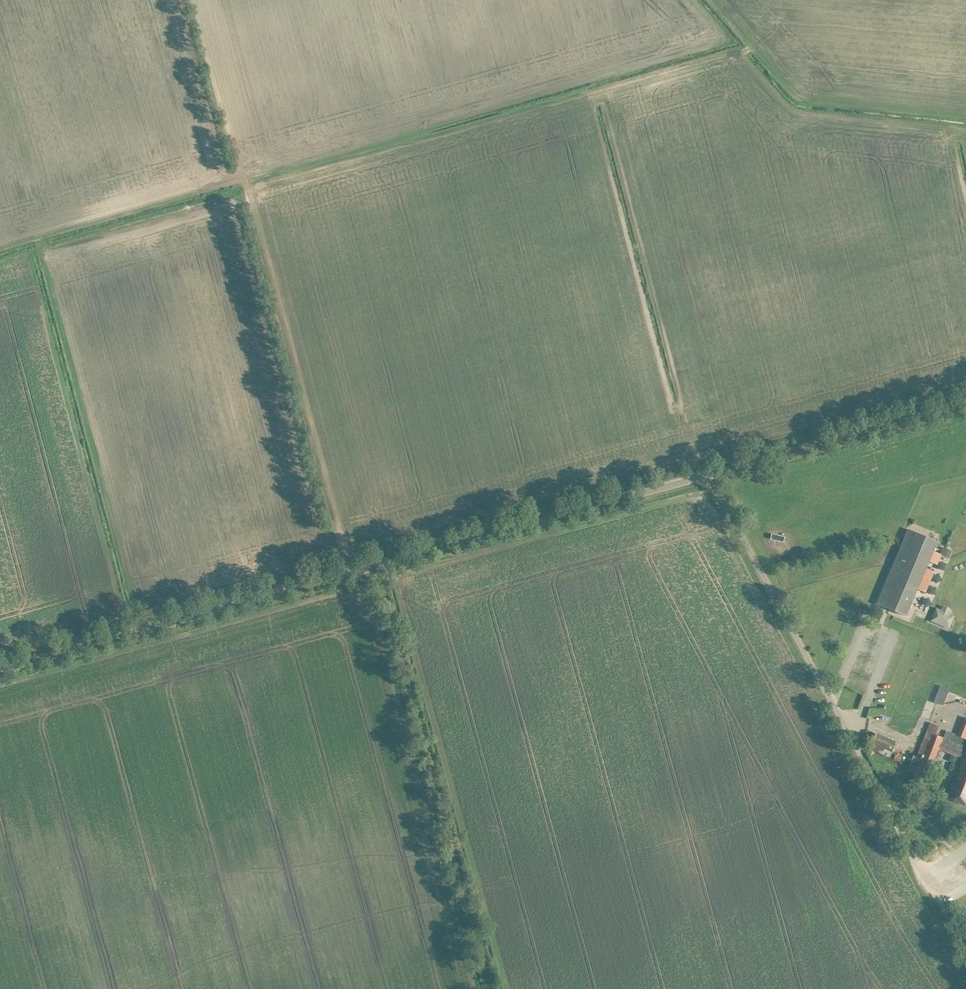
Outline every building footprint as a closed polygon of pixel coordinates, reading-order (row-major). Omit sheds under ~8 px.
[(877,604),(906,616),(937,542),(908,530),(877,604)] [(942,547),(940,554),(947,557),(950,550),(942,547)] [(949,612),(950,608),(937,603),(930,620),(948,628),(954,614),(949,612)] [(938,685),(933,703),(941,706),(947,689),(938,685)] [(932,765),(939,748),(962,757),(963,757),(965,748),(965,747),(960,745),(965,730),(965,722),(961,720),(954,735),(945,731),(943,737),(935,734),(938,727),(930,724),(916,758),(932,765)] [(868,748),(889,757),(896,741),(875,733),(868,748)] [(952,777),(945,795),(963,802),(965,793),(965,748),(963,757),(962,757),(955,778),(952,777)] [(932,765),(916,758),(915,760),(919,761),(918,765),(921,766),(920,768),(916,766),(913,775),(915,776),(912,784),(923,788),(926,779),(932,765)]
